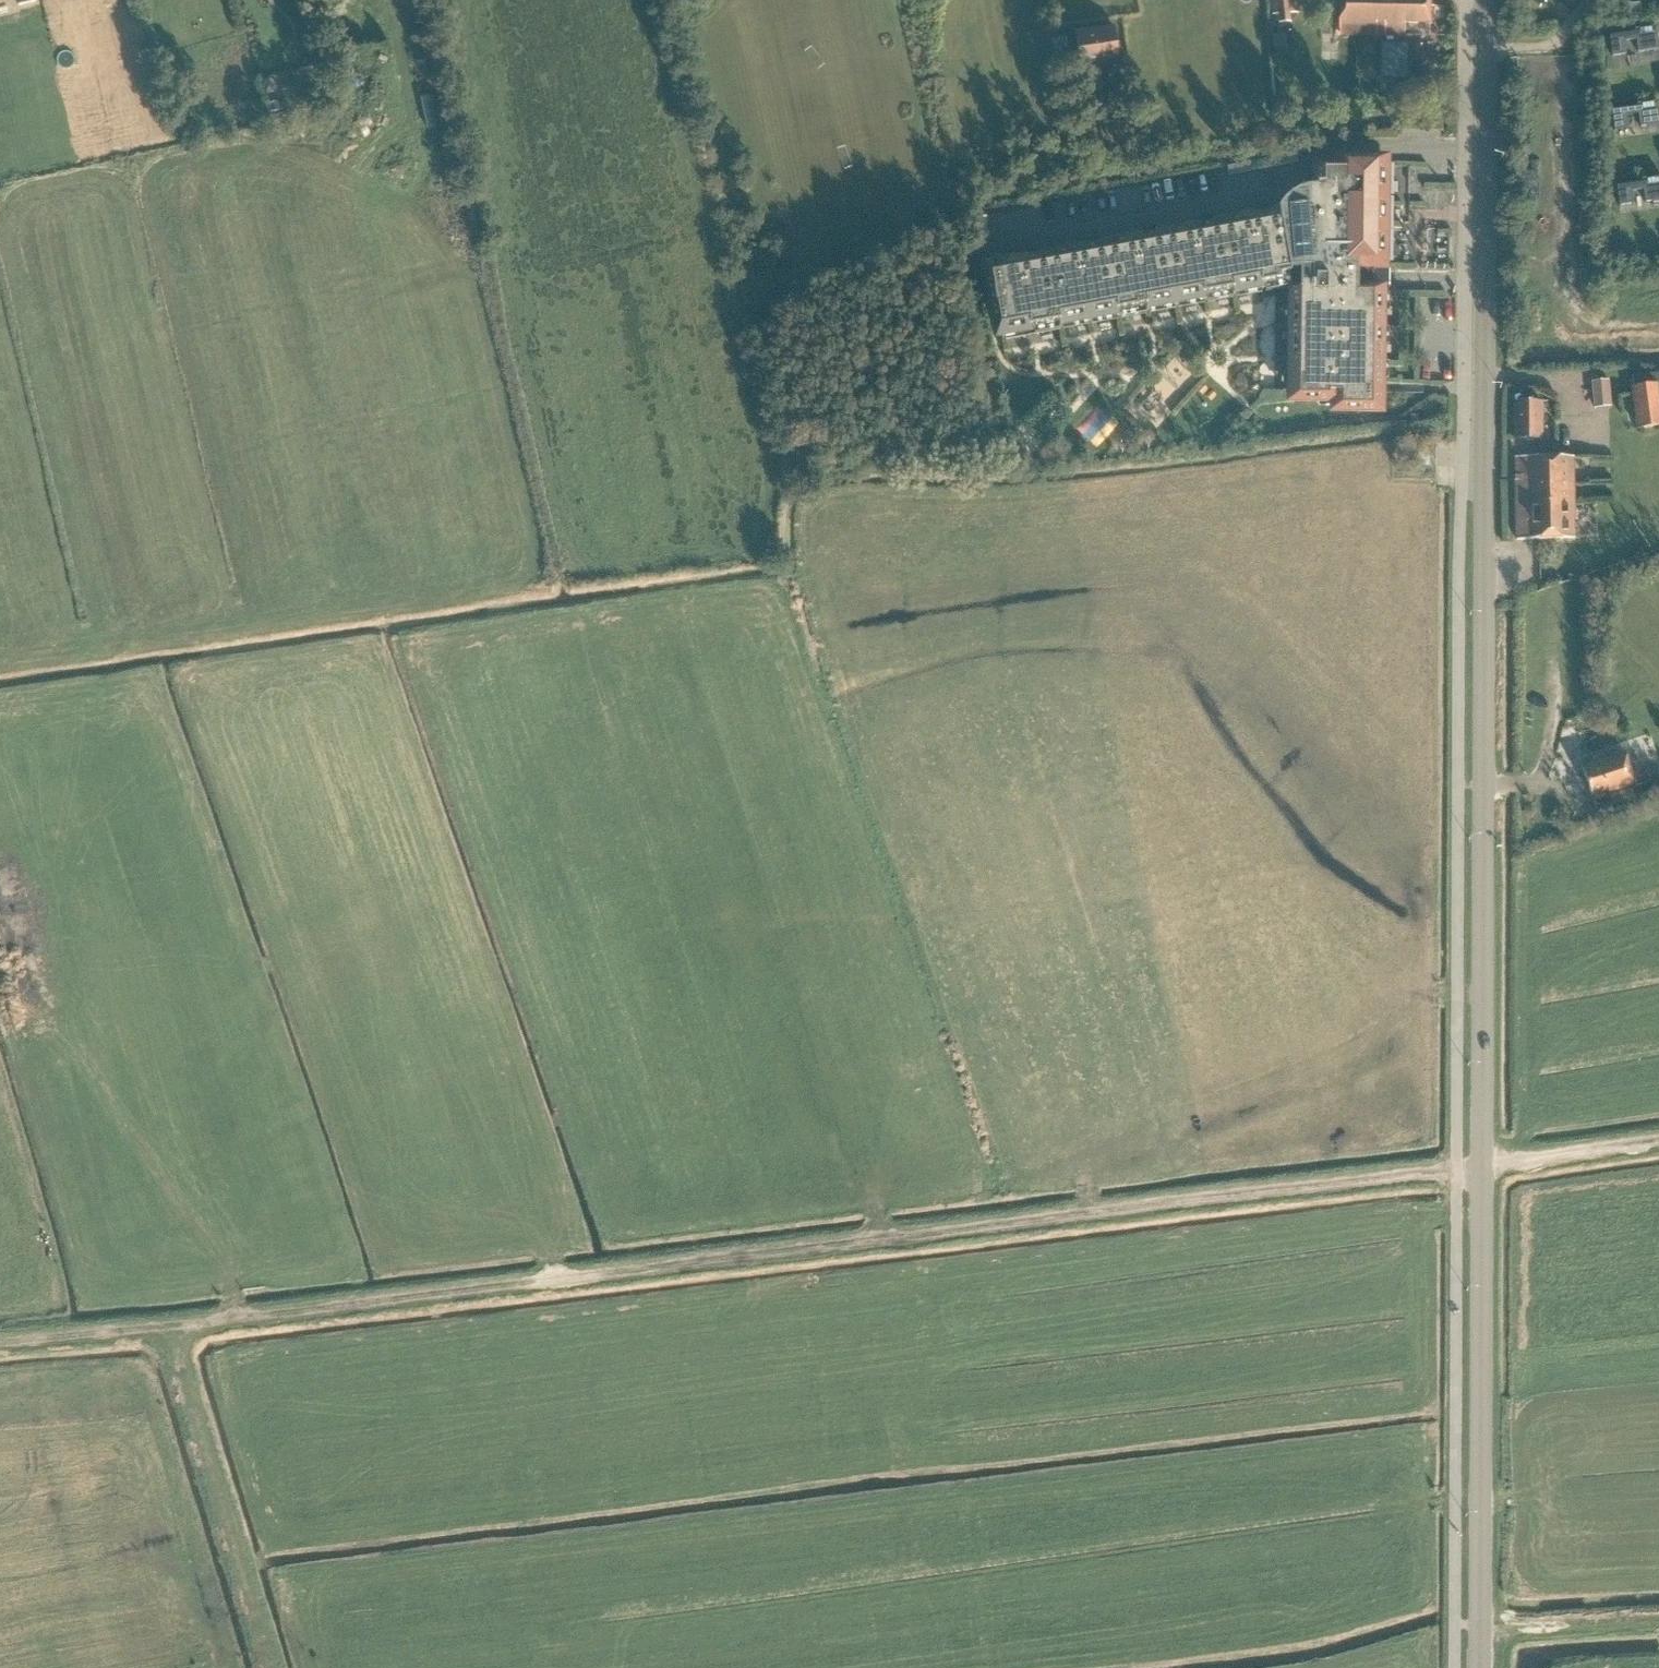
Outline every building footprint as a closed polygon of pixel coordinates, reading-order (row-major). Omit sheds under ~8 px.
[(1270,14),(1294,14),(1294,0),(1270,0),(1270,14)] [(1429,24),(1429,0),(1339,0),(1339,35),(1400,36),(1400,23),(1429,24)] [(1639,4),(1629,5),(1630,16),(1640,15),(1639,4)] [(1655,26),(1609,31),(1611,57),(1626,55),(1625,42),(1636,41),(1638,53),(1658,51),(1655,26)] [(1075,34),(1064,35),(1064,37),(1065,36),(1068,54),(1078,53),(1080,71),(1119,65),(1113,28),(1075,34)] [(1284,35),(1273,35),(1274,56),(1286,55),(1284,35)] [(1396,45),(1384,47),(1389,78),(1402,76),(1396,45)] [(268,104),(269,113),(278,111),(276,102),(268,104)] [(1610,108),(1613,133),(1628,131),(1626,119),(1638,117),(1639,129),(1658,127),(1658,122),(1657,102),(1610,108)] [(997,267),(988,268),(999,329),(1008,327),(1009,332),(1036,327),(1037,331),(1054,328),(1054,323),(1065,321),(1066,325),(1083,322),(1083,318),(1094,316),(1095,320),(1112,317),(1112,312),(1123,310),(1124,315),(1141,311),(1140,307),(1152,305),(1152,309),(1170,306),(1169,302),(1181,300),(1181,304),(1199,301),(1198,296),(1209,294),(1210,298),(1228,295),(1227,291),(1238,289),(1239,293),(1257,290),(1256,285),(1280,281),(1279,276),(1291,274),(1290,272),(1299,272),(1299,292),(1292,292),(1291,375),(1296,375),(1296,398),(1334,399),(1334,408),(1378,409),(1379,362),(1380,293),(1372,293),(1372,286),(1385,286),(1385,272),(1372,272),(1372,265),(1382,265),(1383,223),(1389,223),(1389,205),(1383,205),(1383,163),(1334,162),(1334,170),(1316,169),(1316,188),(1307,189),(1298,192),(1291,196),(1283,202),(1278,210),(1272,211),(1271,207),(1254,210),(1255,214),(1214,222),(1213,218),(1196,221),(1197,225),(1156,233),(1155,229),(1139,232),(1139,236),(1098,244),(1098,240),(1081,243),(1082,247),(1040,255),(1040,251),(1023,254),(1024,258),(1001,262),(1002,269),(997,270),(997,267)] [(1615,184),(1619,209),(1634,207),(1632,194),(1643,192),(1645,205),(1658,202),(1658,177),(1615,184)] [(986,217),(976,219),(980,239),(990,237),(986,217)] [(1630,377),(1632,389),(1656,386),(1658,385),(1658,373),(1630,377)] [(1611,407),(1608,381),(1591,382),(1593,408),(1611,407)] [(1632,389),(1637,429),(1658,426),(1658,409),(1656,386),(1632,389)] [(1514,439),(1542,439),(1541,402),(1514,403),(1514,439)] [(1097,445),(1117,424),(1097,405),(1077,426),(1097,445)] [(1515,458),(1515,539),(1573,539),(1572,457),(1515,458)] [(1625,754),(1582,768),(1591,796),(1607,791),(1609,795),(1635,786),(1625,754)]
